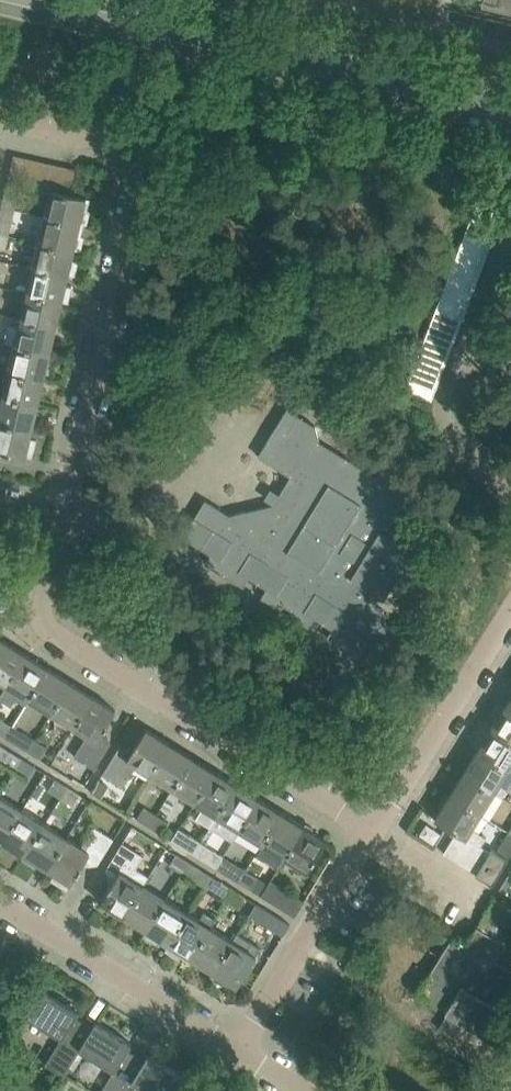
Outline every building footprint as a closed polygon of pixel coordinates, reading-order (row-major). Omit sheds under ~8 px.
[(51,162),(38,160),(33,185),(45,188),(51,162)] [(45,188),(50,189),(57,191),(63,165),(51,162),(45,188)] [(63,165),(57,191),(70,193),(75,168),(63,165)] [(8,179),(4,193),(18,196),(21,182),(8,179)] [(86,197),(70,193),(57,191),(50,189),(44,215),(83,224),(87,223),(90,211),(84,208),(86,197)] [(80,224),(83,224),(44,215),(40,232),(38,241),(76,249),(81,249),(84,236),(78,233),(78,232),(80,224)] [(493,237),(498,225),(471,215),(470,219),(467,227),(493,237)] [(9,234),(9,232),(12,220),(0,217),(0,232),(9,234)] [(466,228),(462,240),(488,250),(493,237),(467,227),(466,228)] [(5,248),(9,234),(0,232),(0,247),(5,248)] [(484,262),(488,250),(462,240),(457,252),(484,262)] [(38,241),(32,266),(68,275),(75,274),(78,262),(72,259),(74,249),(76,249),(38,241)] [(479,275),(484,262),(457,252),(452,264),(479,275)] [(474,287),(479,275),(452,264),(448,277),(474,287)] [(32,266),(26,291),(69,301),(72,286),(66,284),(68,275),(32,266)] [(443,289),(469,300),(474,287),(448,277),(443,289)] [(465,312),(469,300),(443,289),(438,302),(465,312)] [(20,317),(56,326),(62,300),(69,302),(69,301),(26,291),(20,317)] [(460,324),(465,312),(438,302),(433,314),(460,324)] [(455,337),(460,324),(433,314),(429,327),(455,337)] [(8,324),(4,341),(14,343),(50,351),(56,326),(20,317),(18,326),(8,324)] [(455,337),(429,327),(424,339),(450,349),(455,337)] [(446,362),(450,349),(424,339),(419,352),(446,362)] [(8,368),(44,377),(50,351),(14,343),(8,368)] [(414,364),(441,374),(446,362),(419,352),(414,364)] [(436,387),(441,374),(414,364),(410,377),(436,387)] [(2,395),(38,403),(44,377),(8,368),(2,395)] [(410,377),(405,389),(431,399),(436,387),(410,377)] [(32,428),(38,403),(2,395),(0,405),(0,421),(32,428)] [(319,440),(316,425),(287,407),(257,455),(290,475),(278,494),(273,504),(229,514),(205,499),(182,536),(215,556),(209,566),(238,583),(244,574),(271,591),(265,600),(280,609),(283,604),(291,609),(288,614),(304,623),(309,614),(336,631),(331,640),(360,658),(365,649),(380,657),(398,628),(386,621),(383,608),(374,603),(379,595),(384,598),(414,550),(409,547),(415,537),(396,526),(401,518),(410,524),(422,504),(399,489),(405,480),(390,471),(375,474),(319,440)] [(32,428),(0,421),(0,449),(6,450),(5,452),(10,453),(10,451),(26,455),(32,456),(36,439),(30,438),(32,428)] [(26,654),(3,640),(0,645),(0,681),(7,685),(26,654)] [(0,696),(0,698),(11,705),(15,698),(19,692),(29,698),(48,667),(26,654),(7,685),(0,696)] [(51,712),(70,681),(48,667),(29,698),(51,712)] [(51,712),(74,726),(93,695),(70,681),(51,712)] [(86,734),(73,755),(94,768),(111,742),(99,735),(104,727),(106,728),(108,724),(107,723),(115,709),(93,695),(74,726),(86,734)] [(491,727),(510,740),(510,709),(505,705),(498,703),(491,713),(496,719),(491,727)] [(491,727),(477,750),(508,769),(510,763),(510,740),(491,727)] [(119,747),(102,774),(122,786),(136,765),(150,773),(169,742),(146,728),(138,742),(136,741),(134,745),(135,746),(130,754),(119,747)] [(23,731),(15,742),(28,750),(35,738),(23,731)] [(35,738),(28,750),(41,758),(48,747),(35,738)] [(150,773),(172,787),(191,756),(169,742),(150,773)] [(16,769),(23,758),(1,744),(0,745),(0,759),(16,769)] [(508,769),(477,750),(463,772),(494,791),(502,796),(507,788),(499,783),(508,769)] [(172,787),(195,801),(214,770),(191,756),(172,787)] [(23,758),(16,769),(28,777),(35,765),(23,758)] [(195,801),(217,815),(236,784),(214,770),(195,801)] [(494,791),(463,772),(449,795),(480,814),(494,791)] [(48,789),(61,797),(68,785),(55,778),(48,789)] [(99,780),(93,790),(101,795),(107,785),(99,780)] [(217,815),(210,826),(219,832),(226,820),(239,829),(259,798),(236,784),(217,815)] [(68,785),(61,797),(73,805),(80,793),(68,785)] [(0,795),(0,839),(3,841),(22,809),(0,795)] [(449,795),(435,817),(456,831),(468,838),(478,844),(480,845),(486,835),(472,827),(480,814),(449,795)] [(239,829),(262,843),(281,812),(259,798),(239,829)] [(143,806),(136,817),(149,825),(156,813),(143,806)] [(3,841),(25,854),(45,822),(22,809),(3,841)] [(304,826),(281,812),(262,843),(284,857),(304,826)] [(168,821),(156,813),(149,825),(161,832),(168,821)] [(25,854),(48,868),(67,836),(45,822),(25,854)] [(48,868),(55,873),(51,879),(66,888),(77,871),(79,869),(80,869),(82,865),(81,865),(86,856),(98,863),(114,838),(93,825),(81,844),(67,836),(48,868)] [(284,857),(307,871),(326,840),(304,826),(284,857)] [(443,852),(454,859),(468,838),(456,831),(443,852)] [(497,851),(508,858),(510,853),(510,834),(508,832),(497,851)] [(201,841),(188,833),(181,845),(194,853),(201,841)] [(465,865),(478,844),(468,838),(454,859),(465,865)] [(201,841),(194,853),(216,867),(223,855),(201,841)] [(101,902),(124,916),(143,884),(129,876),(142,855),(122,842),(106,868),(117,876),(112,884),(111,883),(108,887),(110,888),(101,902)] [(490,851),(480,845),(478,844),(465,865),(476,873),(490,851)] [(490,851),(476,873),(476,874),(492,884),(508,858),(497,851),(492,848),(490,851)] [(177,853),(170,865),(182,872),(189,861),(177,853)] [(246,869),(223,855),(216,867),(238,880),(246,869)] [(189,861),(182,872),(194,880),(201,868),(189,861)] [(246,869),(238,880),(251,888),(258,877),(246,869)] [(284,909),(295,915),(304,900),(293,893),(271,879),(268,883),(261,894),(284,909)] [(221,881),(214,892),(226,900),(233,888),(221,881)] [(146,929),(147,930),(166,898),(143,884),(124,916),(146,929)] [(233,888),(226,900),(239,908),(246,896),(233,888)] [(166,898),(147,930),(143,936),(157,944),(161,938),(169,944),(188,912),(166,898)] [(249,914),(283,935),(290,923),(256,902),(249,914)] [(169,944),(165,949),(179,958),(183,952),(191,957),(210,926),(215,919),(203,911),(198,919),(188,912),(169,944)] [(476,925),(467,941),(454,933),(418,991),(446,1008),(445,1010),(500,1044),(510,1026),(510,969),(496,959),(506,944),(476,925)] [(233,940),(210,926),(191,957),(213,971),(233,940)] [(237,932),(233,940),(213,971),(212,978),(222,984),(228,980),(236,985),(260,947),(237,932)] [(69,1066),(80,1048),(79,1048),(92,1027),(81,1020),(75,1030),(70,1026),(79,1011),(44,988),(27,1016),(61,1037),(44,1064),(63,1075),(69,1066)] [(69,1066),(74,1069),(85,1052),(114,1070),(100,1090),(125,1090),(132,1081),(131,1081),(145,1059),(134,1052),(128,1062),(122,1058),(128,1049),(131,1043),(96,1021),(92,1027),(79,1048),(80,1048),(69,1066)] [(131,1081),(132,1081),(148,1090),(174,1090),(180,1081),(184,1076),(148,1053),(145,1059),(131,1081)]
